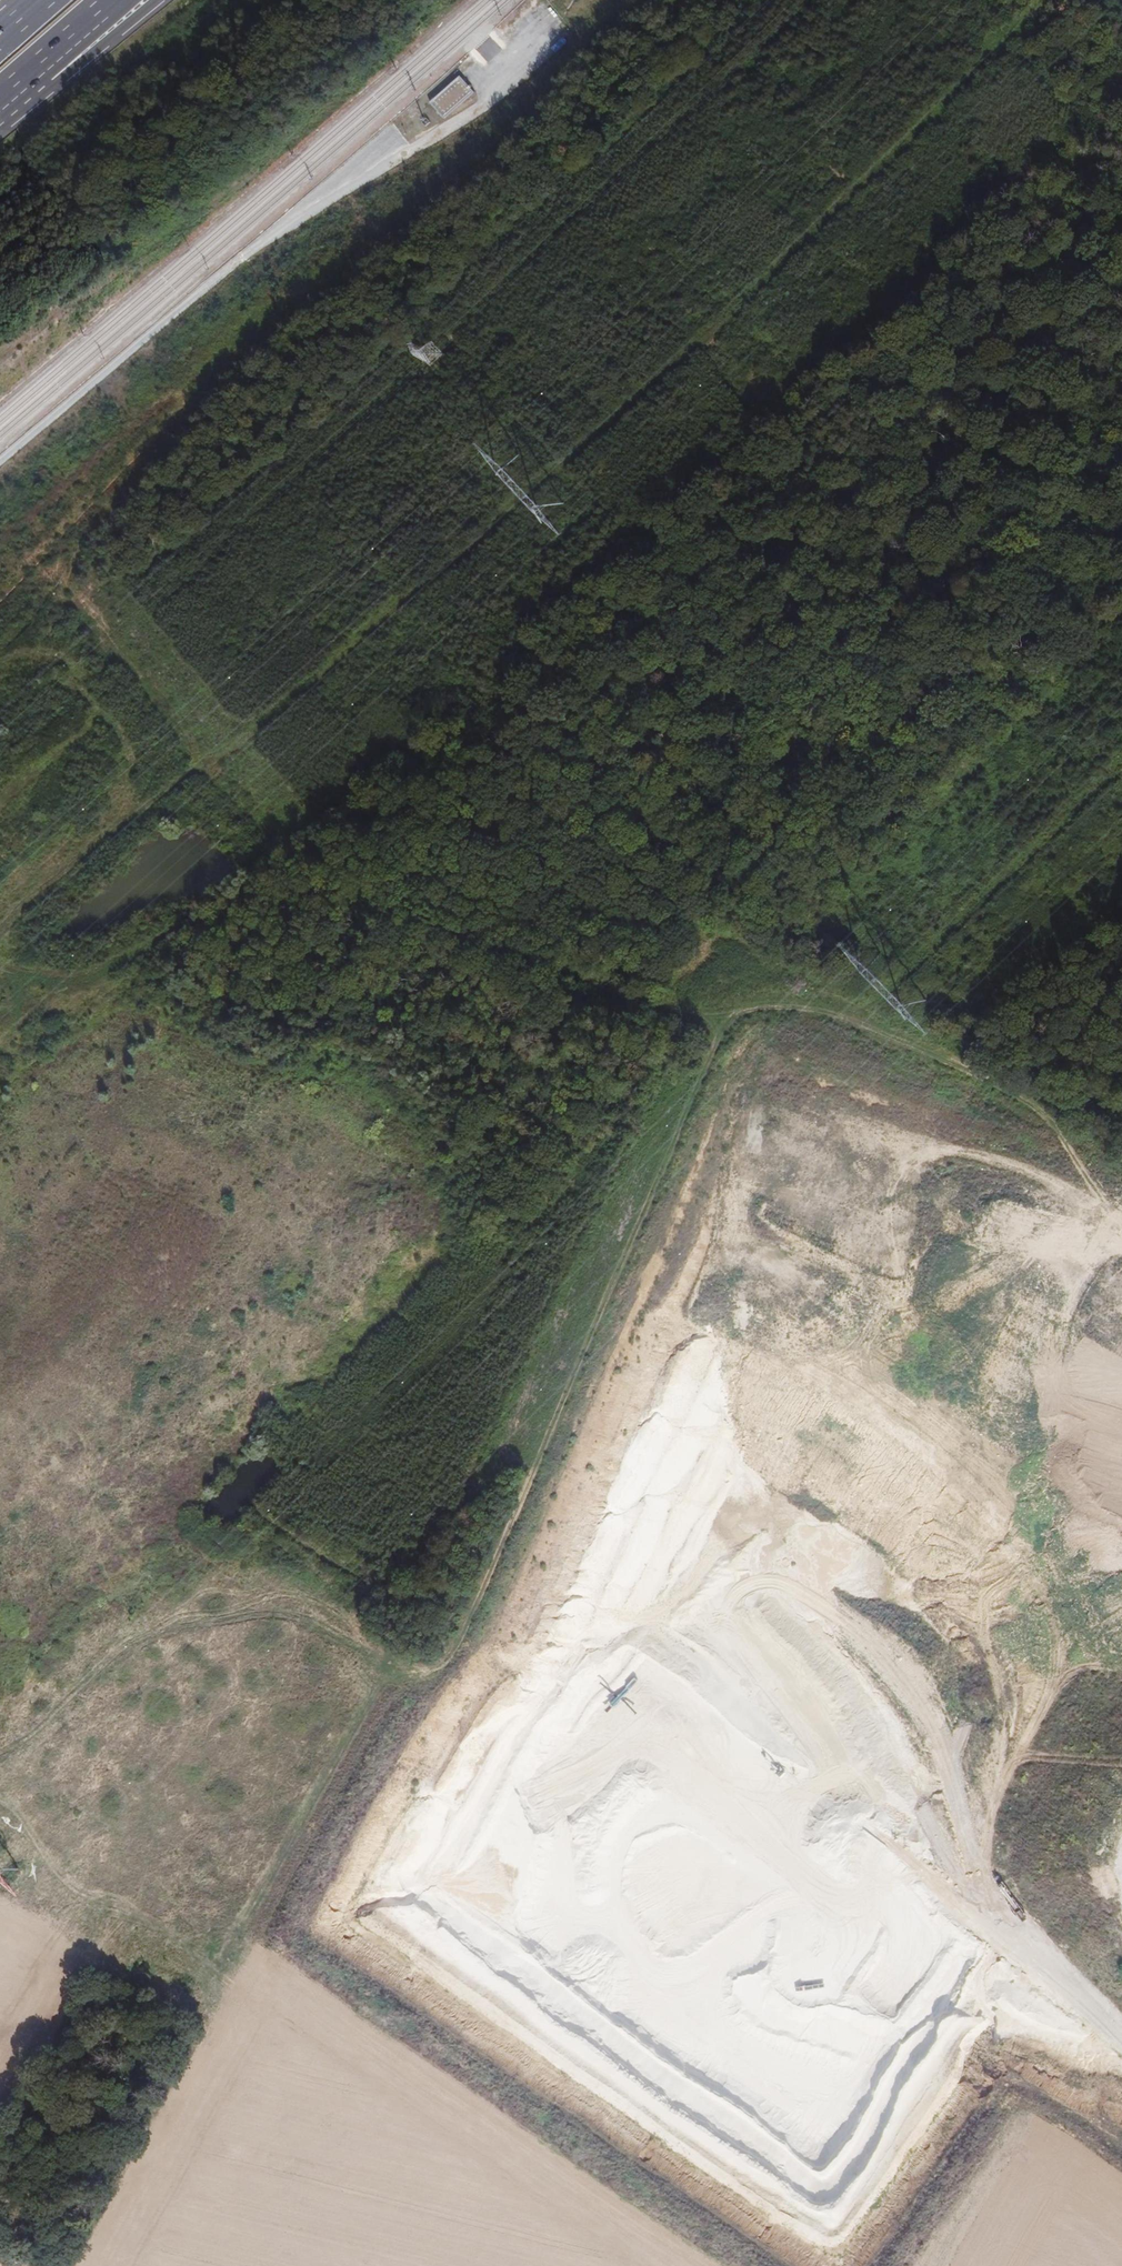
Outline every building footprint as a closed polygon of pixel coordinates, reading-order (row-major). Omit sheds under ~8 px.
[(458,79),(428,106),(441,120),(471,93),(458,79)]
